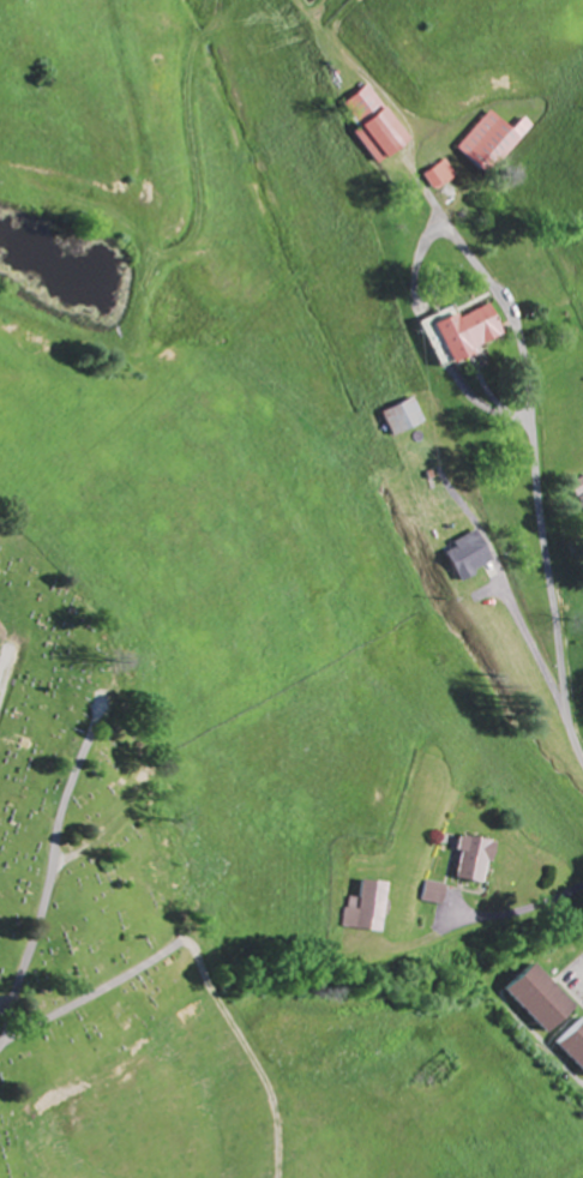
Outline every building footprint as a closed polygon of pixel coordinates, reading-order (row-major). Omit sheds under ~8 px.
[(351,102),(367,128),(358,134),(378,168),(414,147),(379,86),(351,102)] [(531,120),(520,132),(497,112),(463,150),(486,171),(501,155),(509,162),(540,128),(531,120)] [(462,178),(450,161),(426,177),(438,194),(462,178)] [(455,364),(509,337),(494,306),(463,321),(460,316),(436,327),(455,364)] [(387,412),(397,437),(429,423),(419,399),(387,412)] [(497,565),(481,531),(455,543),(458,549),(449,553),(462,580),(497,565)] [(489,862),(496,863),(499,842),(464,838),(459,880),(487,883),(489,862)] [(391,885),(363,880),(360,899),(350,898),(345,928),(383,933),(391,885)] [(446,906),(450,887),(428,881),(423,901),(446,906)] [(582,1012),(582,1009),(543,964),(514,989),(556,1036),(582,1012)] [(567,1042),(582,1059),(582,1026),(567,1042)]
